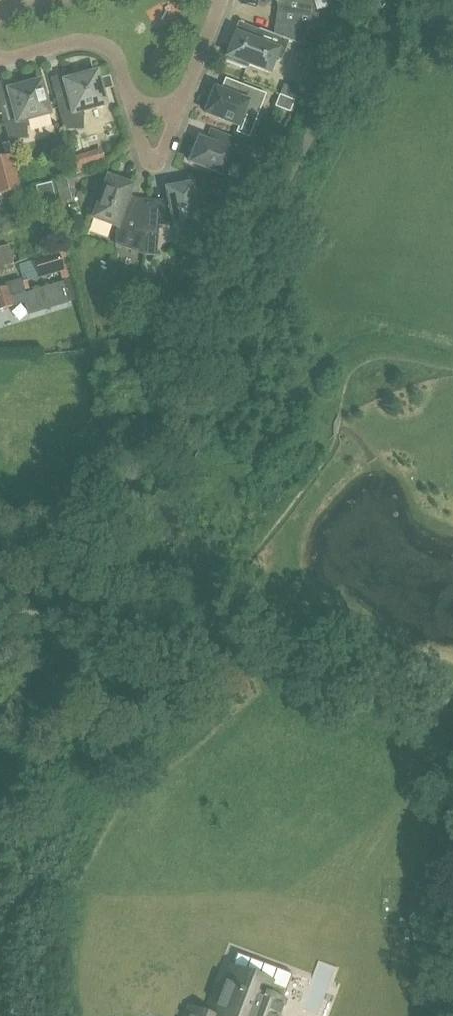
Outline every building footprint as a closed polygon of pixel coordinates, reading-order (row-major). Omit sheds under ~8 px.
[(276,2),(278,1),(280,9),(277,8),(275,23),(273,34),(303,46),(306,28),(316,29),(318,14),(314,14),(314,10),(312,0),(274,0),(276,2)] [(259,29),(259,30),(255,40),(238,34),(233,46),(231,45),(225,61),(245,69),(247,65),(270,73),(275,58),(273,57),(280,38),(291,43),(292,41),(259,29)] [(67,95),(55,98),(64,131),(68,130),(74,130),(74,129),(83,130),(83,111),(105,105),(96,72),(63,81),(67,95)] [(1,115),(8,140),(12,139),(18,139),(27,138),(26,120),(49,114),(40,81),(7,90),(11,104),(0,107),(0,115),(1,115)] [(284,83),(279,95),(291,99),(294,100),(298,102),(302,103),(306,92),(303,91),(284,83)] [(233,96),(220,91),(214,89),(213,91),(210,93),(207,99),(209,102),(205,113),(238,126),(244,112),(257,117),(266,94),(242,85),(238,95),(233,96)] [(279,95),(275,106),(290,112),(294,100),(291,99),(279,95)] [(209,130),(205,141),(199,138),(194,150),(191,149),(187,159),(190,160),(189,163),(225,176),(230,161),(245,167),(252,146),(209,130)] [(21,189),(13,155),(0,159),(0,194),(21,189)] [(73,162),(76,174),(86,171),(83,159),(73,162)] [(126,201),(132,186),(107,177),(103,190),(98,188),(93,204),(97,206),(92,218),(116,227),(114,244),(143,255),(145,234),(147,205),(136,204),(126,201)] [(54,181),(60,202),(72,199),(66,178),(54,181)] [(51,182),(35,186),(42,212),(58,208),(51,182)] [(166,189),(168,199),(169,204),(159,206),(147,205),(145,234),(157,235),(158,226),(172,223),(174,232),(200,228),(197,214),(202,213),(199,197),(194,198),(192,184),(166,189)] [(13,264),(8,246),(0,248),(0,268),(13,264)] [(62,270),(57,253),(34,260),(39,277),(62,270)] [(8,297),(10,297),(25,292),(22,280),(6,285),(7,287),(0,289),(0,300),(8,297)] [(69,305),(61,281),(25,292),(10,297),(12,306),(22,304),(24,303),(29,317),(69,305)] [(8,297),(0,300),(0,310),(11,307),(12,306),(10,297),(8,297)] [(282,1001),(270,997),(275,985),(231,969),(222,990),(215,987),(205,1014),(188,1007),(184,1015),(277,1015),(282,1001)]
